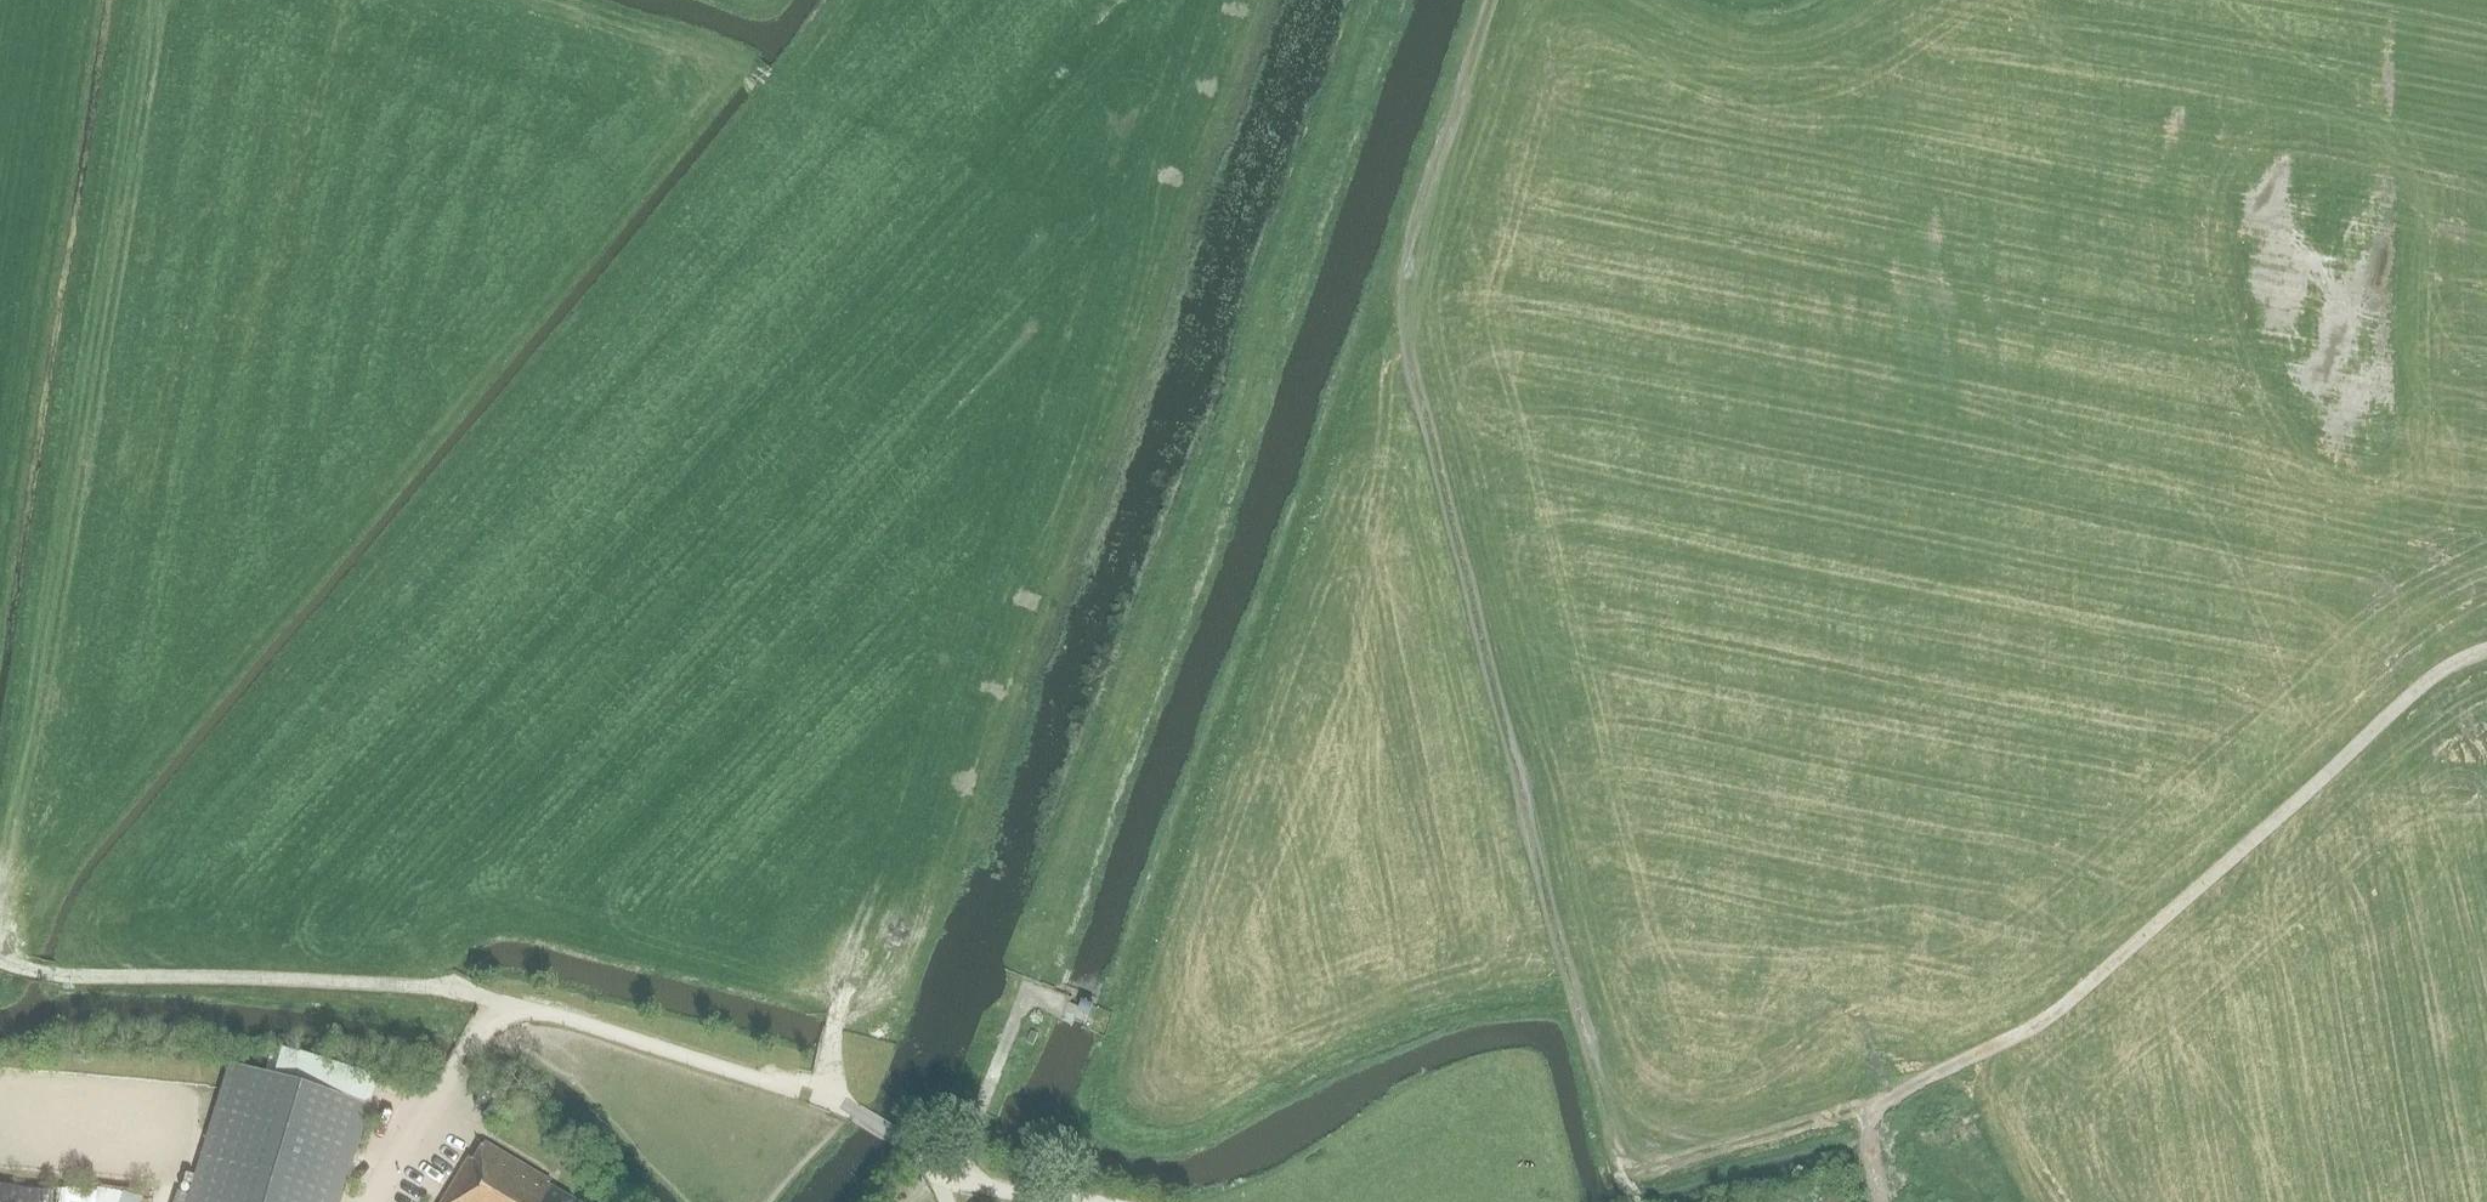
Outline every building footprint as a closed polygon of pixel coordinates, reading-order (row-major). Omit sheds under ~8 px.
[(228,1063),(186,1201),(341,1201),(370,1106),(228,1063)] [(575,1201),(548,1186),(551,1181),(485,1142),(474,1161),(469,1158),(443,1201),(574,1201),(575,1201)] [(146,1201),(102,1184),(95,1201),(146,1201)]
